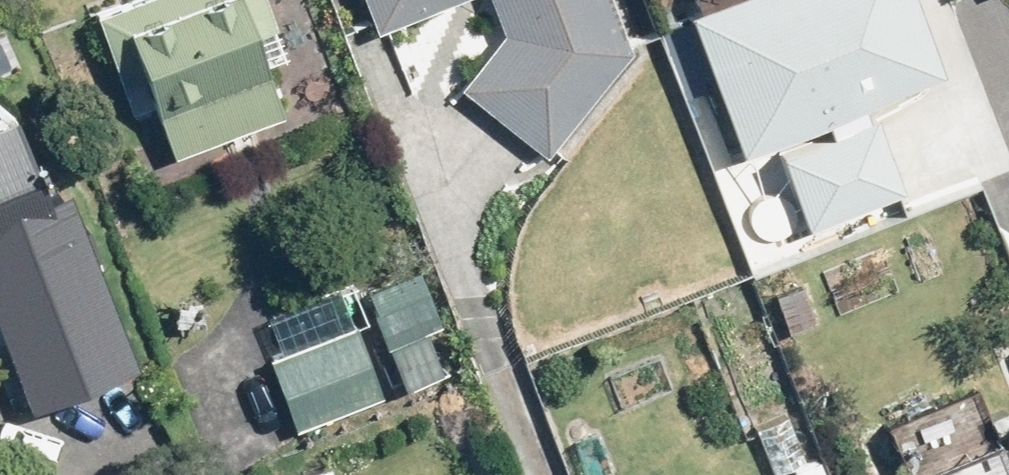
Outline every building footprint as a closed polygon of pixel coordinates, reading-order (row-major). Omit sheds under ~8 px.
[(90,10),(117,83),(140,75),(170,154),(276,113),(247,34),(267,25),(258,0),(118,0),(90,10)] [(373,30),(453,0),(362,0),(373,30)] [(501,33),(457,85),(543,156),(627,51),(607,0),(489,0),(501,33)] [(676,5),(732,150),(937,72),(910,0),(689,0),(676,5)] [(0,59),(0,60),(8,77),(30,67),(22,49),(0,59)] [(870,111),(773,149),(802,223),(898,185),(870,111)] [(19,407),(126,365),(56,186),(32,196),(0,118),(0,359),(19,407)] [(413,266),(360,289),(369,309),(367,310),(400,388),(437,372),(420,332),(438,323),(413,266)] [(802,286),(774,295),(788,331),(815,321),(802,286)] [(351,322),(264,355),(292,428),(380,393),(351,322)] [(772,474),(790,467),(802,463),(802,462),(785,418),(755,430),(772,474)] [(991,442),(904,474),(1005,474),(991,442)] [(813,460),(802,463),(790,467),(791,469),(793,474),(818,474),(813,460)] [(297,474),(330,474),(327,465),(297,474)]
